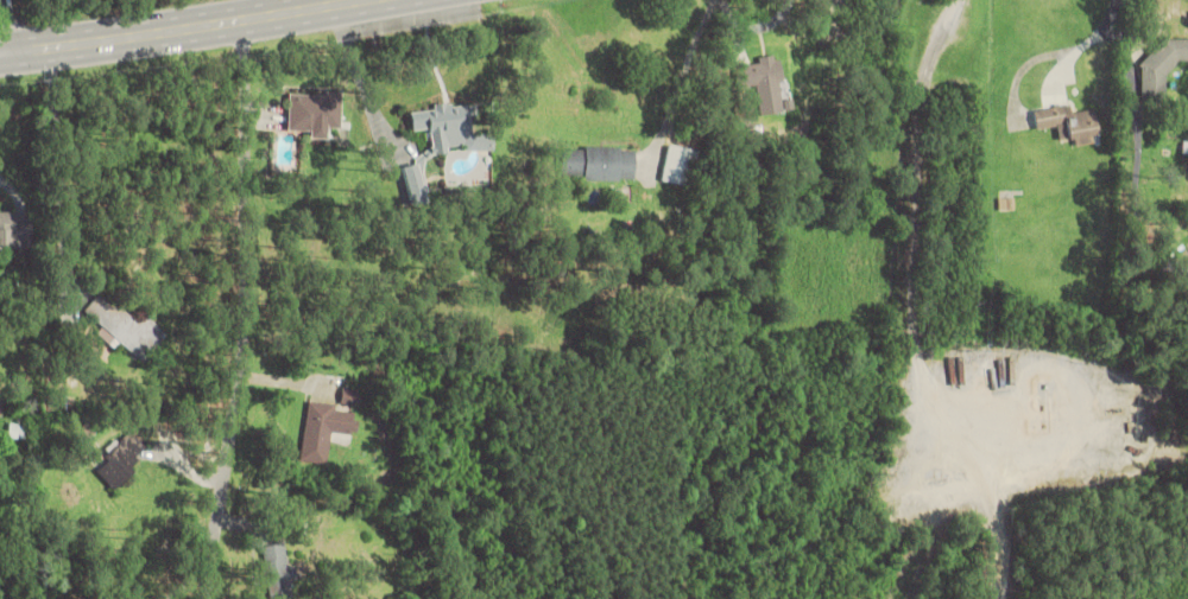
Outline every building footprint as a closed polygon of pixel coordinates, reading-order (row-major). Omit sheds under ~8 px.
[(1162,38),(1162,49),(1149,47),(1148,60),(1140,60),(1140,100),(1167,101),(1167,62),(1187,62),(1187,39),(1162,38)] [(735,62),(738,87),(757,85),(759,113),(783,110),(778,58),(735,62)] [(309,140),(327,140),(328,128),(341,128),(342,94),(289,91),(287,127),(309,128),(309,140)] [(1059,142),(1099,138),(1094,109),(1072,113),(1070,103),(1032,109),(1036,130),(1056,127),(1059,142)] [(430,153),(494,149),(493,132),(472,132),(470,104),(410,107),(411,130),(429,129),(430,153)] [(687,186),(694,150),(669,145),(661,181),(687,186)] [(634,179),(634,147),(561,147),(561,179),(634,179)] [(402,166),(411,206),(430,202),(421,162),(402,166)] [(18,247),(17,211),(0,212),(0,247),(18,247)] [(147,315),(137,326),(102,293),(85,311),(103,328),(98,333),(112,346),(118,340),(142,362),(168,335),(147,315)] [(301,462),(328,465),(332,433),(355,435),(357,409),(307,404),(301,462)] [(8,438),(29,439),(30,424),(8,423),(8,438)] [(146,449),(133,433),(92,466),(112,490),(136,471),(129,463),(146,449)] [(289,544),(263,545),(264,598),(291,598),(289,544)]
